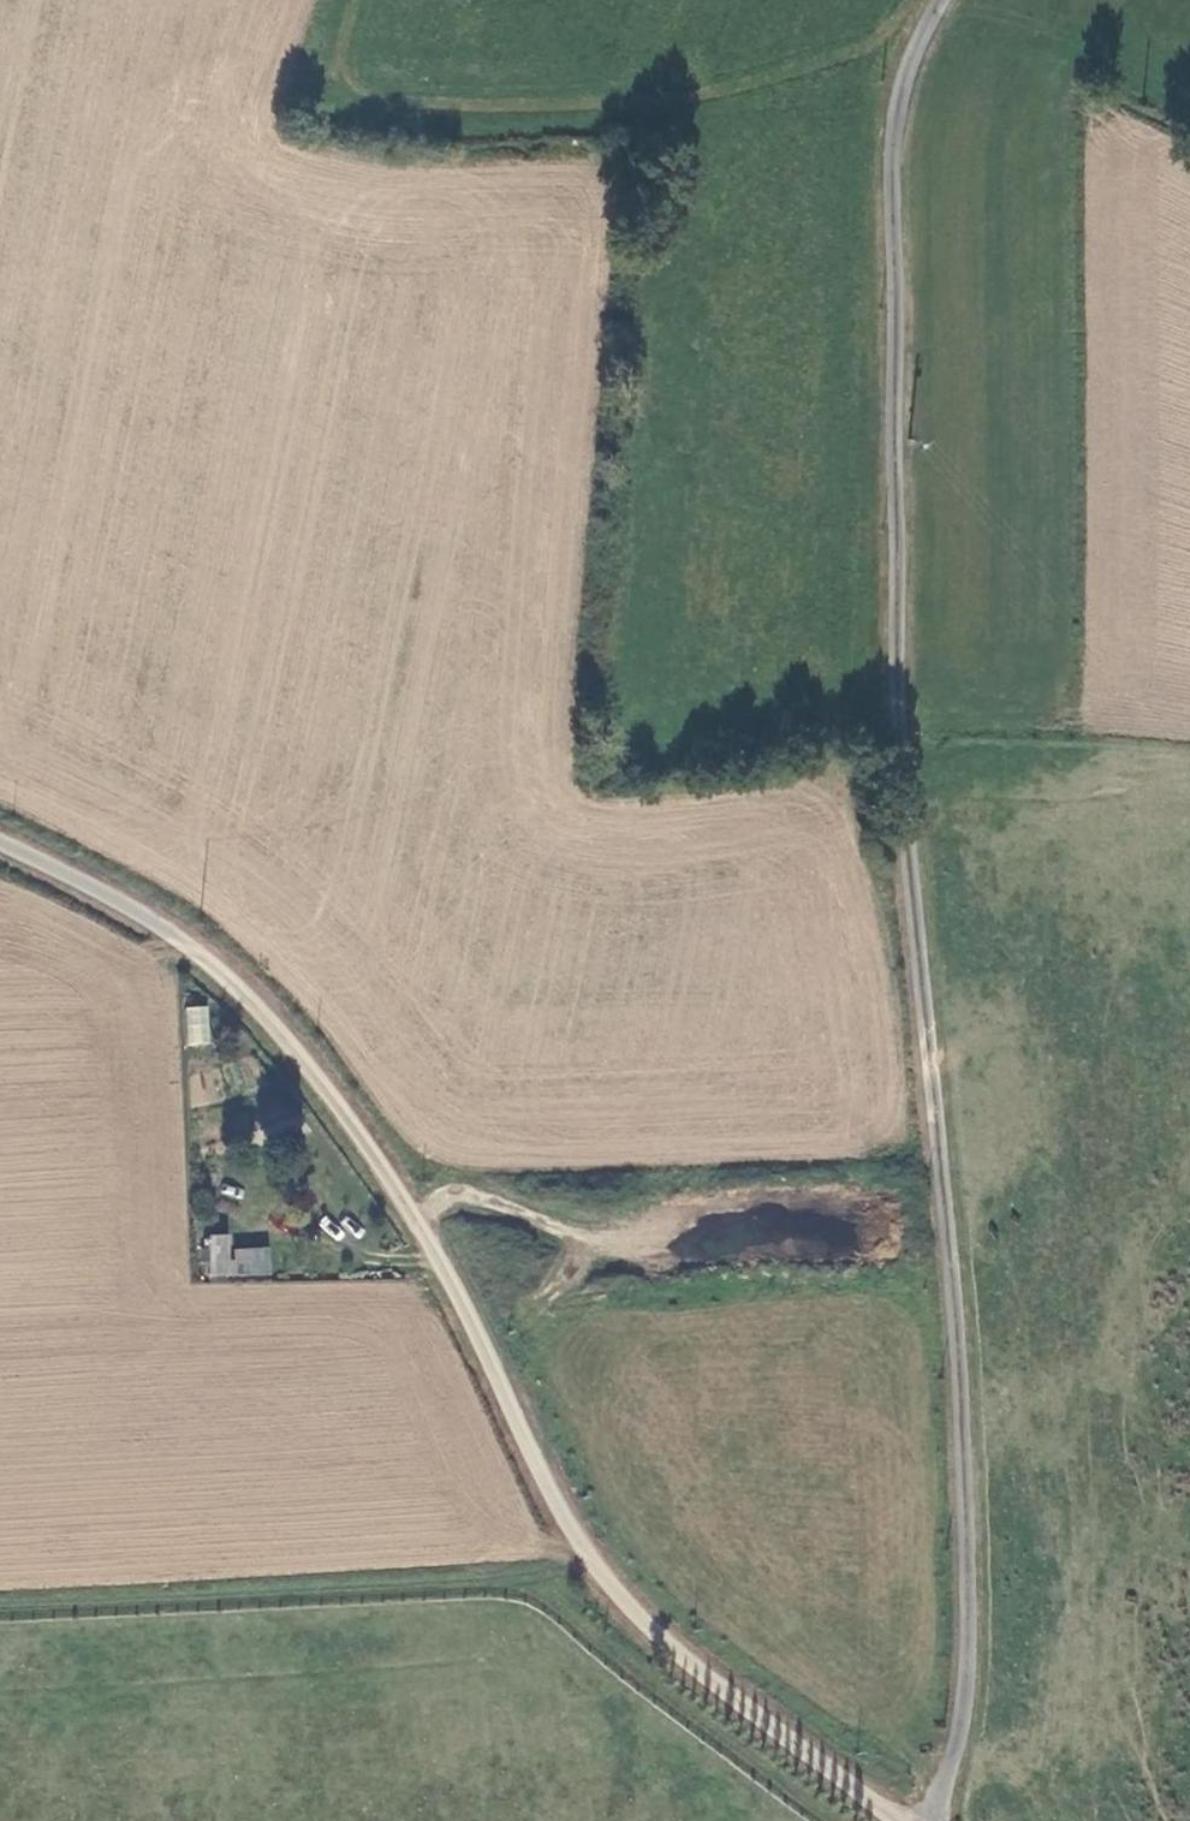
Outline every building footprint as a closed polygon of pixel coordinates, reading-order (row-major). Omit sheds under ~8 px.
[(210,1007),(187,1006),(186,1044),(209,1045),(210,1007)] [(245,1259),(245,1252),(226,1252),(227,1285),(245,1285),(245,1279),(245,1259)] [(266,1258),(245,1259),(245,1279),(266,1279),(266,1258)]
